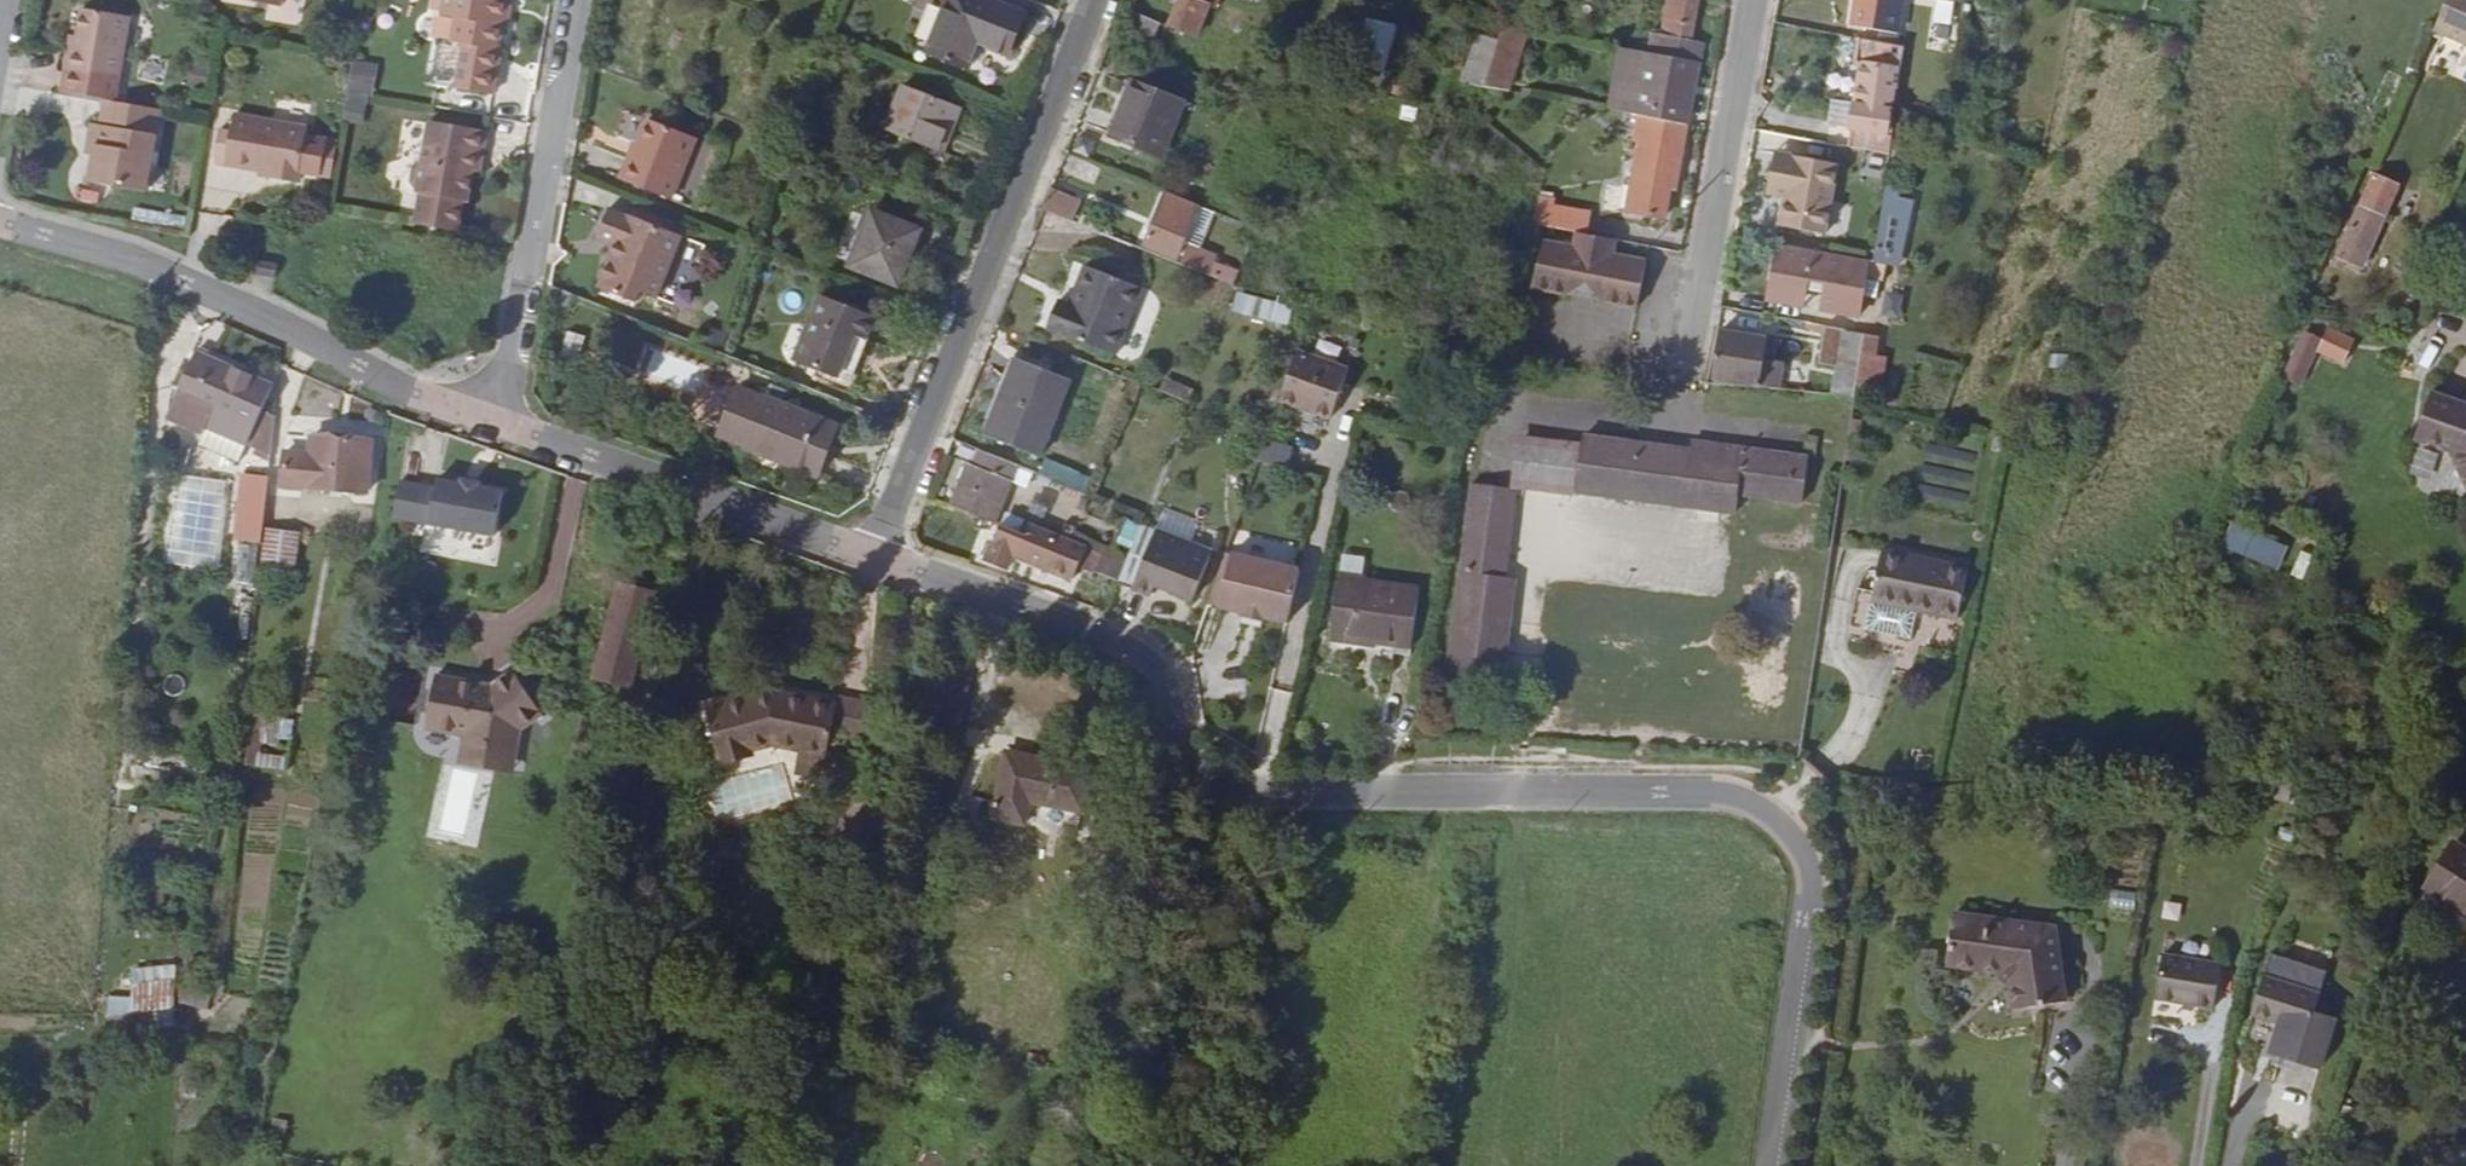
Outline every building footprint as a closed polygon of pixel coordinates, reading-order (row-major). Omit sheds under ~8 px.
[(439,14),(455,16),(451,42),(461,44),(454,86),(490,92),(503,21),(506,0),(441,0),(439,14)] [(503,21),(509,21),(512,0),(506,0),(503,21)] [(922,51),(966,69),(977,41),(1005,52),(1020,17),(988,3),(989,0),(943,0),(922,51)] [(1204,0),(1182,0),(1172,30),(1197,39),(1209,6),(1203,4),(1204,0)] [(1203,4),(1209,6),(1215,8),(1218,0),(1204,0),(1203,4)] [(1658,37),(1655,56),(1693,63),(1695,63),(1698,44),(1685,41),(1693,0),(1664,0),(1658,37)] [(1891,47),(1898,0),(1849,0),(1845,29),(1874,34),(1872,44),(1891,47)] [(1956,0),(1928,0),(1928,4),(1954,8),(1956,0)] [(2432,35),(2465,48),(2465,0),(2446,0),(2432,35)] [(79,8),(75,36),(72,52),(65,51),(62,69),(58,92),(105,100),(112,101),(116,78),(127,17),(79,8)] [(1383,72),(1396,24),(1367,17),(1354,65),(1383,72)] [(1149,42),(1155,27),(1133,19),(1127,33),(1149,42)] [(1521,32),(1498,28),(1493,44),(1478,88),(1504,93),(1521,32)] [(1655,56),(1658,37),(1646,34),(1642,53),(1655,56)] [(72,52),(75,36),(68,35),(65,51),(72,52)] [(1478,88),(1493,44),(1474,38),(1459,83),(1478,89),(1478,88)] [(1892,111),(1901,49),(1891,47),(1872,44),(1857,42),(1857,47),(1853,46),(1852,55),(1856,56),(1849,108),(1846,132),(1843,150),(1885,156),(1892,111)] [(1629,51),(1613,48),(1604,112),(1617,114),(1629,51)] [(1636,118),(1681,126),(1693,63),(1655,56),(1642,53),(1629,51),(1617,114),(1636,118)] [(352,59),(346,109),(369,112),(375,62),(352,59)] [(950,126),(957,109),(901,87),(883,133),(932,153),(944,123),(950,126)] [(1173,104),(1125,87),(1106,140),(1155,158),(1173,104)] [(1478,89),(1472,108),(1480,109),(1481,101),(1505,106),(1507,94),(1504,93),(1478,88),(1478,89)] [(112,101),(105,100),(100,127),(89,125),(86,146),(97,148),(95,156),(91,183),(146,192),(161,110),(112,101)] [(1846,132),(1849,108),(1831,105),(1826,109),(1830,115),(1825,120),(1828,125),(1824,129),(1846,132)] [(269,172),(268,180),(297,185),(299,173),(320,176),(326,141),(305,138),(306,129),(233,116),(230,135),(219,133),(215,157),(218,157),(217,164),(225,165),(257,170),(269,172)] [(650,118),(638,144),(631,162),(624,159),(617,178),(668,199),(694,135),(650,118)] [(1671,190),(1681,126),(1636,118),(1633,135),(1636,137),(1629,181),(1623,180),(1617,212),(1658,220),(1663,189),(1671,190)] [(476,151),(484,152),(488,132),(428,122),(421,164),(416,162),(411,166),(408,180),(412,186),(418,187),(417,191),(420,191),(415,219),(461,228),(466,199),(467,199),(472,170),(476,151)] [(938,155),(950,126),(944,123),(932,153),(938,155)] [(326,141),(320,176),(331,178),(337,143),(326,141)] [(631,162),(638,144),(631,141),(624,159),(631,162)] [(84,155),(95,156),(97,148),(86,146),(84,155)] [(482,172),(484,152),(476,151),(472,170),(482,172)] [(1773,172),(1775,156),(1769,155),(1767,171),(1773,172)] [(1834,166),(1775,156),(1773,172),(1767,171),(1763,197),(1781,201),(1777,230),(1823,238),(1834,166)] [(256,178),(268,180),(269,172),(257,170),(256,178)] [(1612,211),(1617,212),(1623,180),(1617,179),(1612,211)] [(2395,194),(2372,184),(2334,273),(2341,276),(2344,269),(2360,276),(2395,194)] [(1161,194),(1141,246),(1173,258),(1194,207),(1161,194)] [(1044,197),(1036,217),(1068,228),(1075,210),(1044,197)] [(1534,199),(1528,224),(1571,232),(1576,207),(1534,199)] [(653,301),(678,238),(626,216),(625,218),(604,209),(593,238),(614,246),(597,291),(632,304),(636,293),(653,301)] [(914,231),(866,212),(843,266),(892,286),(914,231)] [(1869,266),(1866,280),(1879,282),(1884,254),(1892,255),(1898,217),(1876,213),(1869,263),(1869,266)] [(1608,256),(1611,240),(1573,233),(1570,248),(1536,242),(1527,289),(1562,296),(1565,281),(1601,289),(1599,304),(1631,310),(1641,263),(1608,256)] [(1177,267),(1206,277),(1213,259),(1184,248),(1177,267)] [(1859,279),(1866,280),(1869,266),(1823,260),(1824,258),(1770,250),(1763,293),(1802,299),(1802,297),(1818,299),(1815,316),(1852,321),(1859,279)] [(274,264),(256,261),(254,273),(271,277),(274,264)] [(1112,360),(1137,291),(1081,272),(1065,311),(1055,308),(1044,336),(1112,360)] [(1562,296),(1599,304),(1601,289),(1565,281),(1562,296)] [(1285,326),(1292,306),(1236,288),(1230,308),(1285,326)] [(1802,299),(1763,293),(1761,308),(1799,314),(1802,299)] [(861,340),(869,321),(817,300),(792,361),(815,370),(811,382),(845,396),(867,343),(861,340)] [(1846,369),(1851,334),(1815,329),(1809,364),(1829,367),(1846,369)] [(1768,343),(1715,335),(1709,375),(1772,386),(1778,359),(1766,357),(1768,343)] [(2300,396),(2320,349),(2306,342),(2285,390),(2300,396)] [(193,352),(206,359),(210,350),(197,344),(193,352)] [(268,386),(206,359),(193,352),(162,418),(198,435),(202,427),(243,446),(257,411),(268,386)] [(1354,376),(1293,354),(1275,405),(1335,426),(1354,376)] [(692,392),(701,370),(670,358),(662,380),(692,392)] [(1034,462),(1066,384),(1010,364),(979,440),(1034,462)] [(1186,404),(1191,390),(1162,379),(1157,394),(1186,404)] [(2431,387),(2413,433),(2451,447),(2465,480),(2465,399),(2431,387)] [(811,480),(831,431),(761,402),(760,403),(734,393),(715,437),(742,447),(741,451),(811,480)] [(272,417),(257,411),(243,446),(268,458),(272,417)] [(243,446),(202,427),(198,435),(193,445),(194,446),(192,449),(200,453),(202,450),(224,460),(222,463),(231,468),(232,464),(234,465),(243,446)] [(281,452),(280,485),(364,491),(368,441),(310,436),(308,454),(281,452)] [(1508,483),(1559,491),(1565,446),(1515,439),(1508,483)] [(1678,508),(1686,455),(1579,439),(1571,493),(1678,508)] [(1260,462),(1288,465),(1290,444),(1263,440),(1260,462)] [(1702,469),(1706,447),(1687,445),(1686,455),(1678,508),(1729,516),(1732,496),(1735,474),(1702,469)] [(1565,446),(1559,491),(1564,492),(1571,447),(1565,446)] [(1801,461),(1706,447),(1702,469),(1735,474),(1732,496),(1796,505),(1801,461)] [(964,472),(949,513),(991,528),(1024,540),(1029,528),(1030,526),(996,514),(1006,487),(1010,489),(1015,472),(974,457),(969,473),(964,472)] [(1085,489),(1089,472),(1045,460),(1040,476),(1085,489)] [(172,476),(149,562),(207,575),(225,486),(172,476)] [(395,485),(388,520),(489,539),(497,494),(474,490),(475,485),(456,482),(455,486),(432,482),(430,491),(395,485)] [(1491,612),(1508,491),(1466,485),(1435,706),(1488,714),(1502,614),(1491,612)] [(262,510),(264,493),(241,490),(238,507),(262,510)] [(259,540),(262,513),(262,510),(238,507),(235,536),(259,540)] [(1188,538),(1193,518),(1161,511),(1156,531),(1188,538)] [(2278,570),(2288,545),(2231,522),(2221,547),(2278,570)] [(260,566),(295,571),(301,532),(265,527),(260,566)] [(1006,558),(1015,561),(1024,540),(991,528),(977,565),(1000,573),(1006,558)] [(1024,540),(1015,561),(1068,579),(1081,547),(1029,528),(1024,540)] [(1122,564),(1112,586),(1128,592),(1149,533),(1136,528),(1122,564)] [(1149,533),(1128,592),(1146,598),(1150,587),(1186,601),(1204,551),(1149,533)] [(232,562),(257,564),(259,540),(235,536),(232,562)] [(1894,608),(1905,556),(1879,552),(1872,605),(1894,608)] [(1963,565),(1905,556),(1894,608),(1938,614),(1941,596),(1959,599),(1963,565)] [(1260,625),(1283,631),(1295,577),(1227,561),(1215,614),(1239,620),(1238,623),(1259,628),(1260,625)] [(1337,562),(1335,579),(1383,586),(1386,569),(1337,562)] [(234,602),(253,604),(256,570),(237,568),(234,602)] [(656,580),(617,570),(592,668),(628,677),(656,580)] [(1383,586),(1335,579),(1326,638),(1406,651),(1415,591),(1383,586)] [(1956,617),(1959,599),(1941,596),(1938,614),(1956,617)] [(1894,608),(1872,605),(1868,633),(1913,640),(1917,611),(1894,608)] [(1259,628),(1238,623),(1236,629),(1257,634),(1259,628)] [(928,666),(919,714),(956,722),(966,673),(928,666)] [(461,752),(459,762),(509,770),(515,742),(537,729),(509,686),(481,702),(431,693),(419,745),(461,752)] [(1283,717),(1287,691),(1269,688),(1265,714),(1283,717)] [(808,754),(827,758),(838,707),(773,695),(746,695),(746,691),(707,693),(709,750),(773,747),(808,754)] [(1088,771),(1005,748),(988,811),(1021,820),(1027,799),(1078,812),(1088,771)] [(257,753),(256,767),(282,770),(283,755),(257,753)] [(824,769),(827,758),(808,754),(805,766),(824,769)] [(459,762),(456,779),(475,782),(505,789),(509,770),(459,762)] [(475,782),(456,779),(438,776),(421,852),(459,860),(475,782)] [(837,836),(857,840),(865,801),(845,798),(837,836)] [(2446,850),(2420,890),(2465,920),(2465,863),(2446,850)] [(2109,890),(2109,908),(2134,909),(2135,891),(2109,890)] [(2055,932),(1954,918),(1946,969),(2000,976),(2001,981),(2002,984),(2004,987),(2009,989),(2013,988),(2019,1015),(2069,1006),(2055,932)] [(2266,957),(2246,1019),(2275,1028),(2266,1057),(2313,1073),(2329,1024),(2309,1017),(2322,975),(2266,957)] [(2215,966),(2161,958),(2153,1003),(2208,1012),(2215,966)] [(168,1003),(169,975),(126,975),(126,1002),(168,1003)] [(609,1143),(599,1140),(595,1152),(606,1153),(609,1143)]
